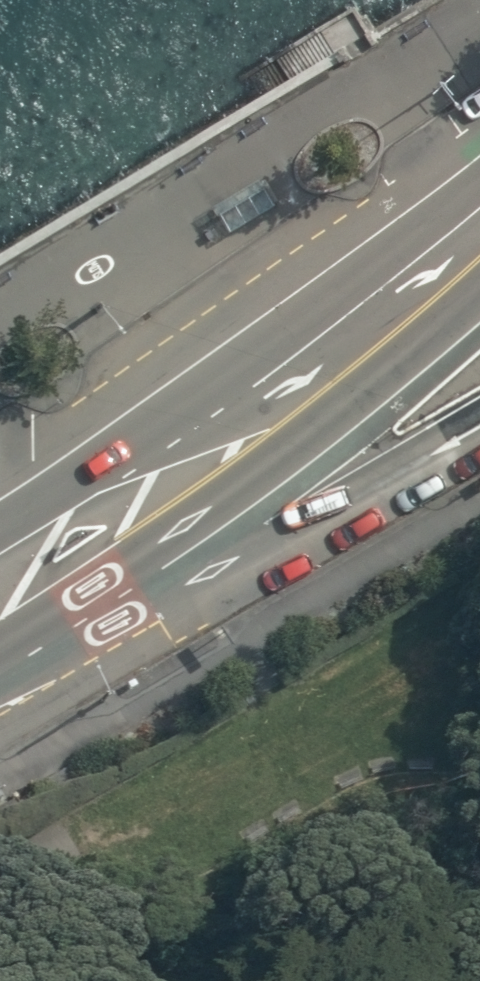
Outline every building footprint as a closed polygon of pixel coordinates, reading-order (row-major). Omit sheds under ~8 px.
[(216,204),(228,226),(273,199),(260,178),(216,204)]
